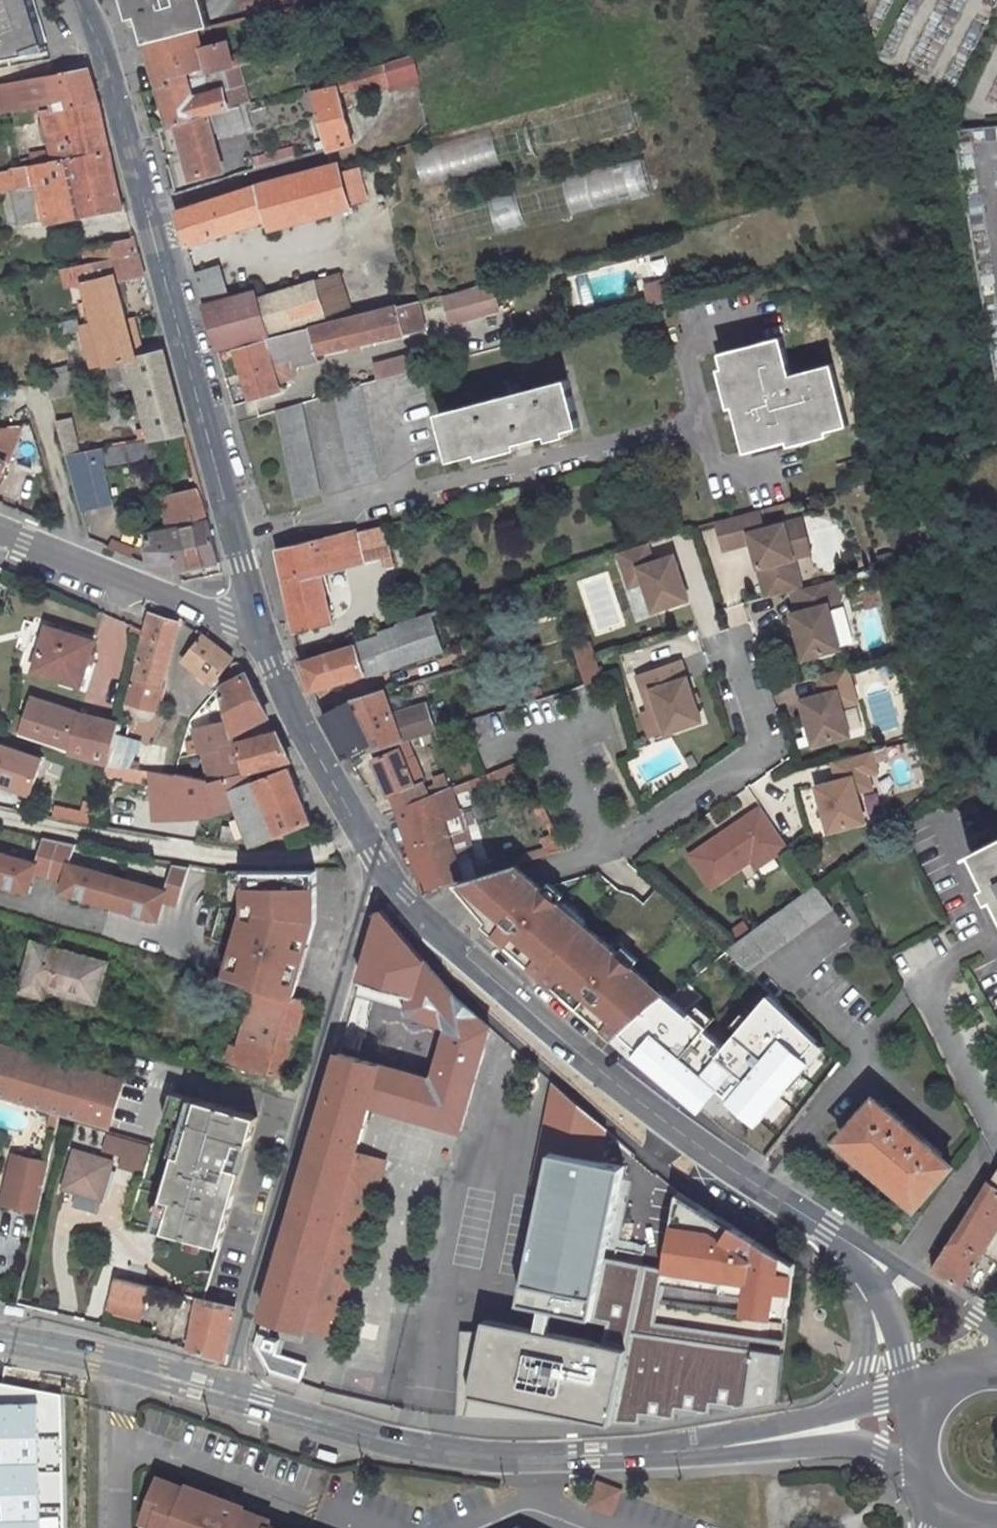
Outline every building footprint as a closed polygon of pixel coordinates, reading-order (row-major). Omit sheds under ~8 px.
[(28,0),(0,0),(0,54),(44,47),(28,0)] [(205,0),(132,0),(146,44),(198,30),(214,26),(205,0)] [(241,19),(259,14),(289,7),(287,0),(236,0),(241,19)] [(289,7),(259,14),(263,29),(293,21),(289,7)] [(198,30),(146,44),(158,87),(186,80),(185,74),(210,67),(211,72),(229,67),(271,56),(266,40),(242,47),(243,52),(230,56),(226,43),(201,50),(198,30)] [(350,144),(335,89),(343,86),(346,92),(388,80),(384,65),(310,87),(326,151),(350,144)] [(89,67),(0,84),(0,104),(1,110),(28,105),(27,101),(52,96),(54,106),(41,109),(49,149),(28,152),(30,158),(19,160),(20,168),(107,152),(102,116),(89,67)] [(229,67),(211,72),(216,91),(191,97),(186,80),(158,87),(170,126),(176,124),(227,110),(221,87),(233,83),(229,67)] [(227,110),(176,124),(193,178),(221,170),(209,127),(227,121),(229,130),(245,125),(239,107),(227,110)] [(20,168),(8,170),(13,192),(10,193),(15,220),(43,215),(44,220),(121,205),(107,152),(20,168)] [(351,159),(336,163),(348,204),(362,200),(351,159)] [(336,163),(208,199),(176,212),(185,245),(263,220),(291,211),(293,219),(348,204),(336,163)] [(570,206),(650,200),(647,163),(567,168),(570,206)] [(291,211),(263,220),(265,227),(293,219),(291,211)] [(135,244),(81,255),(83,264),(137,254),(135,244)] [(83,264),(68,267),(74,290),(86,288),(89,299),(78,301),(83,319),(81,321),(93,367),(113,362),(134,358),(137,357),(127,319),(117,283),(144,277),(137,254),(83,264)] [(222,272),(195,279),(203,306),(229,299),(222,272)] [(649,279),(650,301),(675,300),(674,277),(649,279)] [(311,280),(255,297),(267,335),(322,318),(311,280)] [(489,281),(441,294),(448,321),(496,308),(489,281)] [(229,299),(203,306),(216,350),(267,335),(255,297),(254,292),(229,299)] [(415,301),(234,349),(250,401),(278,393),(275,380),(280,378),(276,362),(421,329),(415,301)] [(135,317),(127,319),(137,357),(145,355),(135,317)] [(778,336),(716,351),(726,393),(739,447),(841,423),(825,360),(787,370),(778,336)] [(137,357),(134,358),(139,377),(155,438),(186,433),(163,351),(145,355),(137,357)] [(363,367),(367,382),(412,370),(408,355),(363,367)] [(134,358),(113,362),(116,376),(125,381),(139,377),(134,358)] [(79,370),(53,376),(51,400),(84,393),(79,370)] [(571,378),(438,409),(442,422),(450,456),(582,424),(571,378)] [(349,388),(321,395),(336,449),(349,494),(377,486),(349,388)] [(285,408),(259,414),(276,465),(301,458),(285,408)] [(0,427),(0,486),(26,422),(0,427)] [(72,422),(57,424),(65,454),(80,451),(72,422)] [(80,451),(65,454),(82,514),(111,505),(94,449),(80,451)] [(301,458),(276,465),(291,511),(316,505),(301,458)] [(170,531),(149,536),(151,570),(178,581),(178,572),(220,562),(205,506),(197,489),(164,498),(170,531)] [(758,529),(763,528),(758,509),(753,510),(758,529)] [(758,529),(753,510),(717,520),(725,548),(755,540),(757,549),(755,550),(764,585),(788,578),(783,560),(793,557),(810,552),(800,518),(763,528),(758,529)] [(381,525),(353,531),(360,561),(389,553),(381,525)] [(329,624),(317,573),(360,561),(353,531),(352,529),(278,548),(297,632),(329,624)] [(644,541),(615,550),(623,571),(631,568),(636,582),(642,580),(652,608),(687,596),(671,552),(651,560),(644,541)] [(788,578),(764,585),(767,597),(792,590),(801,588),(793,557),(783,560),(788,578)] [(631,568),(623,571),(628,585),(636,582),(631,568)] [(801,588),(792,590),(797,611),(793,612),(804,656),(840,647),(828,604),(840,600),(834,579),(801,588)] [(419,616),(396,623),(397,627),(377,634),(377,637),(301,662),(310,692),(313,690),(444,649),(432,612),(419,616)] [(149,640),(132,712),(161,717),(167,693),(163,692),(180,624),(151,615),(144,639),(149,640)] [(46,631),(32,676),(81,690),(93,647),(46,631)] [(206,638),(187,663),(215,684),(233,660),(206,638)] [(576,646),(588,682),(605,677),(594,641),(576,646)] [(856,684),(850,664),(821,671),(826,691),(805,696),(817,741),(852,731),(845,703),(850,701),(847,686),(856,684)] [(684,667),(641,683),(648,700),(656,697),(661,711),(672,738),(706,725),(684,667)] [(205,726),(194,729),(197,738),(188,738),(179,775),(211,783),(248,773),(293,761),(278,733),(232,744),(231,739),(270,718),(246,674),(223,685),(225,695),(204,708),(205,726)] [(856,684),(847,686),(850,701),(859,698),(856,684)] [(352,703),(324,716),(348,759),(370,748),(373,754),(396,746),(406,743),(423,738),(430,736),(438,734),(427,708),(394,719),(383,693),(352,703)] [(656,697),(648,700),(653,714),(661,711),(656,697)] [(35,703),(24,736),(112,764),(122,726),(78,716),(35,703)] [(427,745),(432,742),(430,736),(423,738),(427,745)] [(406,743),(396,746),(398,750),(403,764),(413,760),(406,743)] [(4,785),(35,795),(46,758),(0,744),(0,784),(4,785)] [(398,750),(375,760),(390,799),(393,798),(398,813),(429,800),(413,760),(403,764),(398,750)] [(889,775),(883,755),(844,767),(850,786),(829,792),(843,836),(878,826),(869,797),(875,795),(871,781),(879,778),(889,775)] [(179,775),(174,774),(152,770),(156,817),(209,814),(238,809),(255,844),(310,822),(289,770),(252,783),(248,773),(211,783),(179,775)] [(879,778),(871,781),(875,795),(883,793),(879,778)] [(462,881),(443,824),(459,818),(450,791),(429,800),(398,813),(423,894),(449,884),(462,881)] [(57,803),(54,818),(91,826),(94,811),(57,803)] [(797,847),(770,808),(700,857),(722,889),(761,861),(777,850),(782,857),(797,847)] [(0,852),(0,884),(30,892),(35,872),(50,876),(61,840),(45,836),(38,862),(0,852)] [(78,843),(61,840),(50,876),(65,880),(62,890),(111,904),(122,875),(74,863),(78,843)] [(974,862),(996,901),(996,848),(974,862)] [(782,857),(777,850),(761,861),(766,868),(782,857)] [(169,888),(122,875),(111,904),(160,917),(165,897),(180,902),(190,865),(176,862),(169,888)] [(530,878),(514,865),(462,881),(449,884),(467,902),(521,956),(585,924),(530,878)] [(318,873),(255,871),(254,894),(248,894),(247,910),(236,952),(241,954),(234,979),(255,985),(295,998),(317,922),(318,873)] [(254,894),(255,871),(244,871),(244,889),(248,894),(254,894)] [(825,885),(728,955),(749,975),(841,908),(825,885)] [(492,1027),(459,998),(383,910),(263,1317),(281,1323),(276,1339),(300,1345),(305,1329),(356,1156),(370,1106),(462,1133),(492,1027)] [(585,924),(521,956),(573,1000),(576,996),(601,1017),(598,1020),(619,1038),(638,1020),(664,1002),(634,977),(640,970),(585,924)] [(99,1002),(109,961),(35,942),(29,966),(14,961),(8,984),(23,988),(23,990),(45,995),(47,988),(99,1002)] [(234,979),(241,954),(236,952),(231,953),(225,973),(234,979)] [(634,977),(664,1002),(671,997),(640,970),(634,977)] [(227,1055),(233,1061),(285,1077),(306,1002),(295,998),(255,985),(238,1047),(230,1045),(227,1055)] [(676,996),(626,1042),(704,1109),(724,1092),(763,1124),(827,1051),(775,995),(734,1039),(676,996)] [(576,996),(573,1000),(598,1020),(601,1017),(576,996)] [(24,1102),(109,1126),(123,1078),(37,1054),(0,1043),(0,1095),(24,1102)] [(564,1140),(574,1144),(604,1150),(607,1128),(552,1084),(545,1134),(564,1140)] [(195,1092),(162,1224),(225,1246),(268,1114),(195,1092)] [(873,1103),(842,1139),(922,1208),(952,1173),(941,1163),(945,1159),(887,1110),(884,1113),(873,1103)] [(48,1129),(56,1131),(59,1116),(51,1114),(48,1129)] [(114,1132),(109,1147),(129,1153),(133,1137),(114,1132)] [(154,1144),(133,1137),(129,1153),(125,1164),(146,1170),(154,1144)] [(602,1161),(604,1150),(574,1144),(564,1140),(561,1153),(602,1161)] [(561,1153),(537,1148),(513,1280),(596,1296),(623,1165),(602,1161),(561,1153)] [(113,1161),(76,1150),(66,1187),(103,1198),(113,1161)] [(305,1329),(333,1337),(384,1164),(356,1156),(305,1329)] [(13,1175),(1,1225),(35,1233),(46,1183),(13,1175)] [(938,1270),(963,1286),(996,1232),(996,1178),(938,1270)] [(789,1259),(680,1190),(666,1271),(695,1275),(694,1283),(724,1287),(725,1279),(742,1282),(741,1289),(750,1290),(760,1292),(758,1312),(788,1316),(794,1271),(787,1271),(789,1259)] [(133,1220),(129,1231),(201,1251),(204,1241),(133,1220)] [(193,1272),(187,1296),(201,1300),(236,1310),(251,1254),(225,1246),(212,1243),(205,1275),(193,1272)] [(645,1339),(632,1425),(778,1403),(785,1341),(660,1319),(664,1267),(611,1255),(591,1325),(645,1339)] [(695,1275),(666,1271),(665,1279),(694,1283),(695,1275)] [(117,1277),(107,1314),(142,1323),(152,1287),(117,1277)] [(725,1279),(724,1287),(741,1289),(742,1282),(725,1279)] [(760,1292),(750,1290),(747,1310),(758,1312),(760,1292)] [(201,1300),(191,1350),(214,1357),(226,1349),(236,1310),(201,1300)] [(486,1314),(474,1394),(622,1422),(640,1343),(486,1314)] [(0,1402),(0,1432),(4,1432),(5,1459),(0,1459),(0,1491),(6,1490),(7,1515),(0,1515),(0,1527),(43,1527),(39,1401),(0,1402)] [(594,1491),(587,1511),(612,1520),(619,1499),(594,1491)] [(211,1524),(216,1512),(213,1511),(189,1503),(187,1501),(186,1504),(158,1493),(145,1527),(222,1527),(211,1524)] [(193,1493),(189,1503),(213,1511),(217,1501),(193,1493)] [(216,1512),(211,1524),(222,1527),(224,1527),(229,1517),(216,1512)] [(242,1525),(243,1522),(229,1517),(224,1527),(250,1527),(242,1525)]
